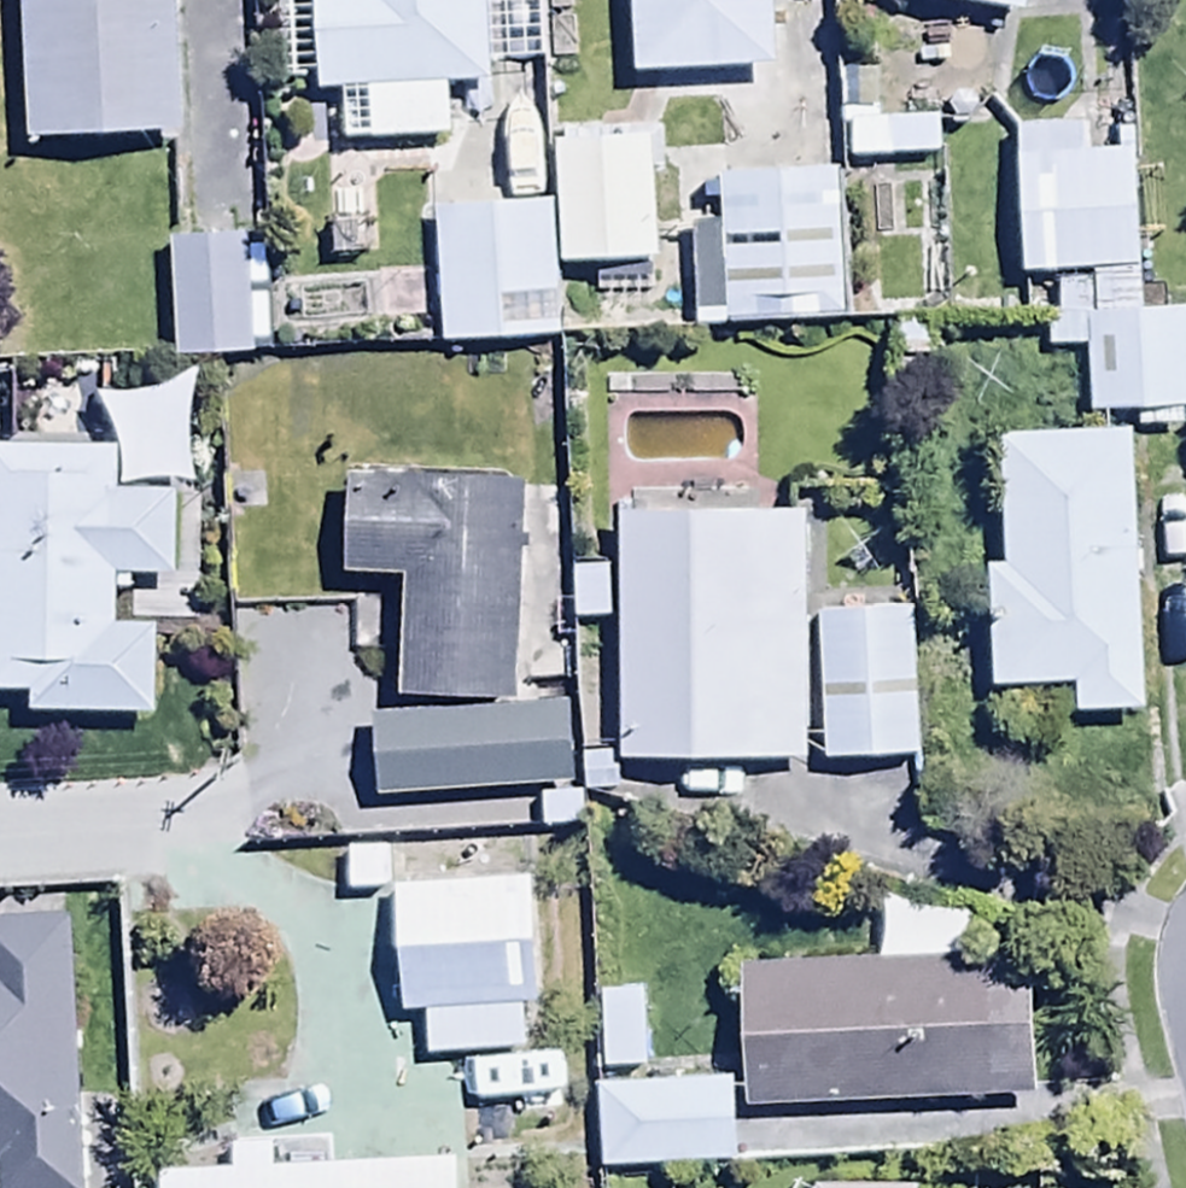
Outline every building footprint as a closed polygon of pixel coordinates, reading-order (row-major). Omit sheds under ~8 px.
[(31,138),(185,129),(178,0),(23,0),(31,138)] [(324,88),(336,87),(340,145),(455,137),(451,89),(494,86),(493,61),(550,57),(545,0),(318,0),(324,88)] [(637,74),(778,69),(776,0),(634,0),(637,74)] [(1026,13),(1028,0),(957,0),(1026,13)] [(821,73),(782,77),(789,150),(827,147),(821,73)] [(1086,151),(1085,123),(1016,125),(1021,274),(1143,270),(1139,149),(1086,151)] [(655,134),(560,137),(563,261),(658,258),(655,134)] [(837,170),(718,179),(721,223),(690,225),(698,337),(848,327),(837,170)] [(562,338),(553,202),(430,210),(438,346),(562,338)] [(269,245),(245,245),(244,236),(172,238),(175,358),(248,356),(247,344),(272,343),(269,245)] [(1138,307),(1138,275),(1092,275),(1092,283),(1060,283),(1060,307),(1046,307),(1046,350),(1094,350),(1094,413),(1137,413),(1137,425),(1180,425),(1180,406),(1185,406),(1185,310),(1138,307)] [(0,440),(0,692),(31,693),(31,714),(159,717),(161,626),(114,625),(115,578),(182,579),(183,480),(197,480),(194,426),(203,371),(152,393),(99,395),(118,442),(0,440)] [(1144,713),(1126,430),(997,438),(1005,571),(986,573),(993,692),(1077,687),(1079,718),(1144,713)] [(516,697),(527,478),(351,469),(346,575),(406,578),(400,691),(516,697)] [(804,760),(800,517),(617,520),(621,762),(804,760)] [(911,618),(821,622),(828,763),(917,759),(911,618)] [(565,704),(374,714),(379,801),(570,791),(565,704)] [(525,1052),(522,1010),(534,1009),(527,877),(392,885),(400,1016),(421,1015),(424,1057),(525,1052)] [(3,1167),(4,1187),(85,1187),(76,922),(0,925),(0,1168),(3,1167)] [(1032,959),(742,967),(746,1106),(1036,1099),(1032,959)] [(648,1072),(642,988),(598,991),(604,1075),(648,1072)] [(733,1082),(595,1088),(598,1165),(737,1159),(733,1082)] [(231,1171),(161,1174),(161,1187),(461,1187),(459,1160),(327,1166),(326,1145),(229,1150),(231,1171)]
